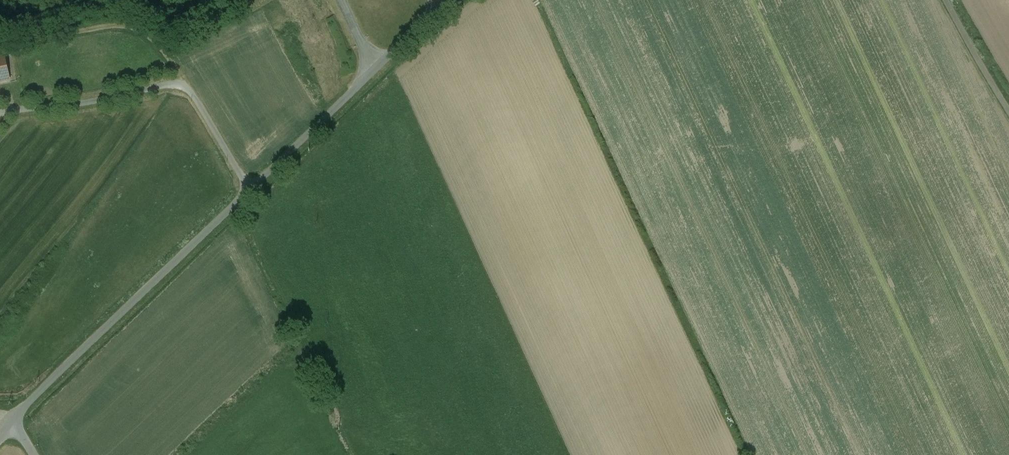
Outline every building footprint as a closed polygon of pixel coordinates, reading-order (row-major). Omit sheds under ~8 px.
[(0,58),(0,82),(9,80),(4,57),(0,58)]
